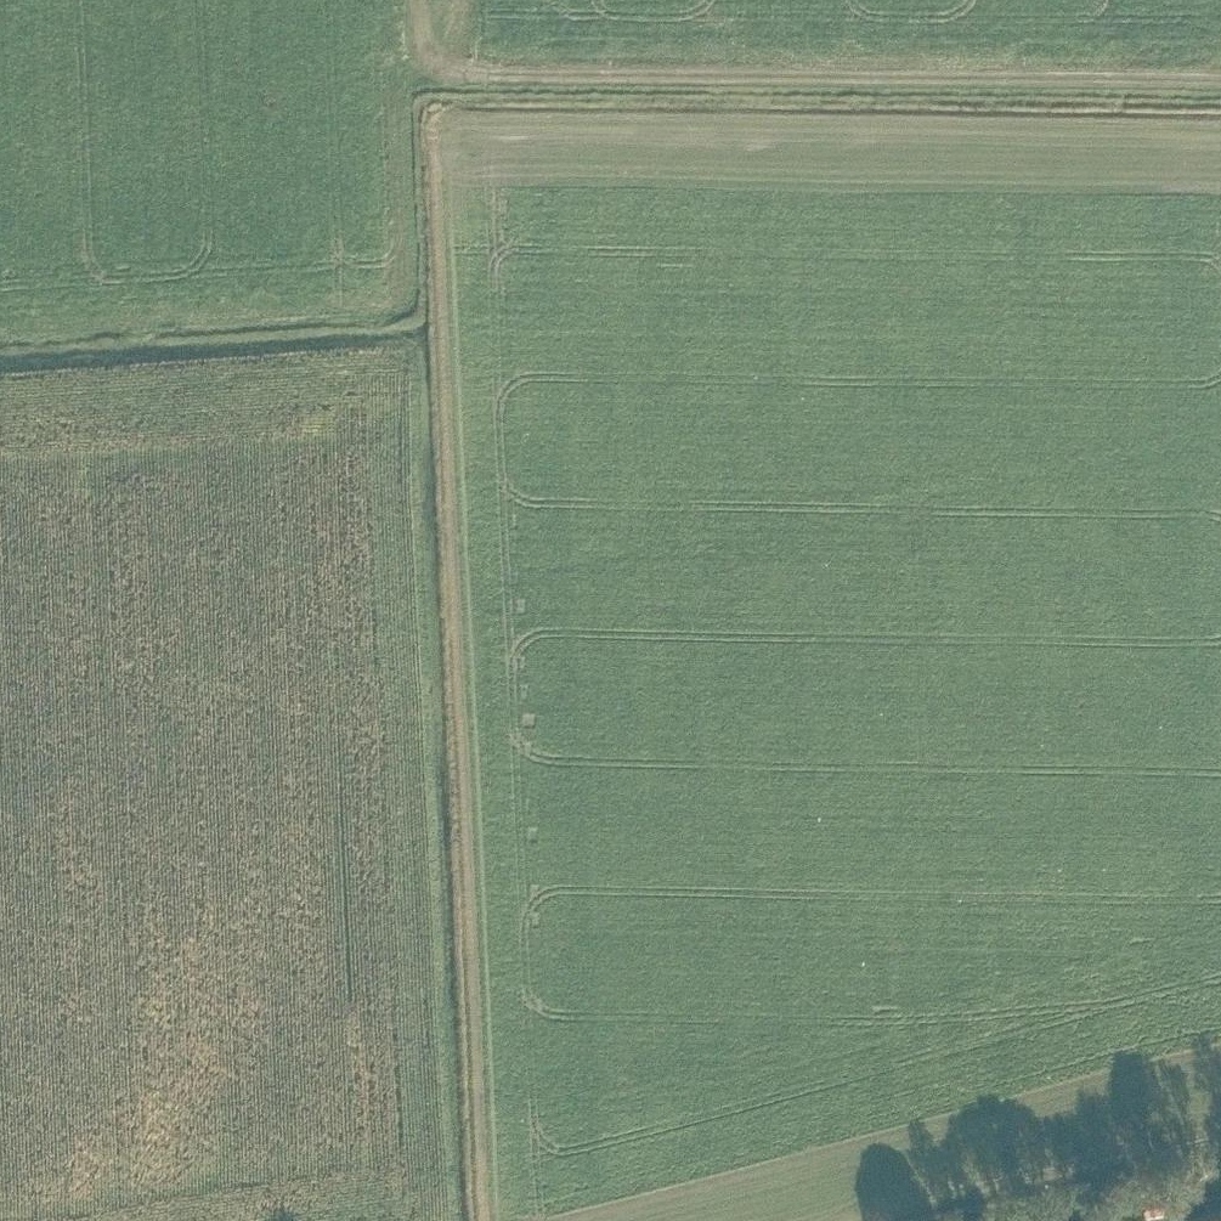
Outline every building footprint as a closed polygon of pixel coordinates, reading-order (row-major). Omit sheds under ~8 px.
[(1143,1220),(1162,1220),(1164,1220),(1159,1201),(1139,1206),(1143,1220)] [(1203,1205),(1205,1220),(1220,1220),(1220,1202),(1203,1205)]
